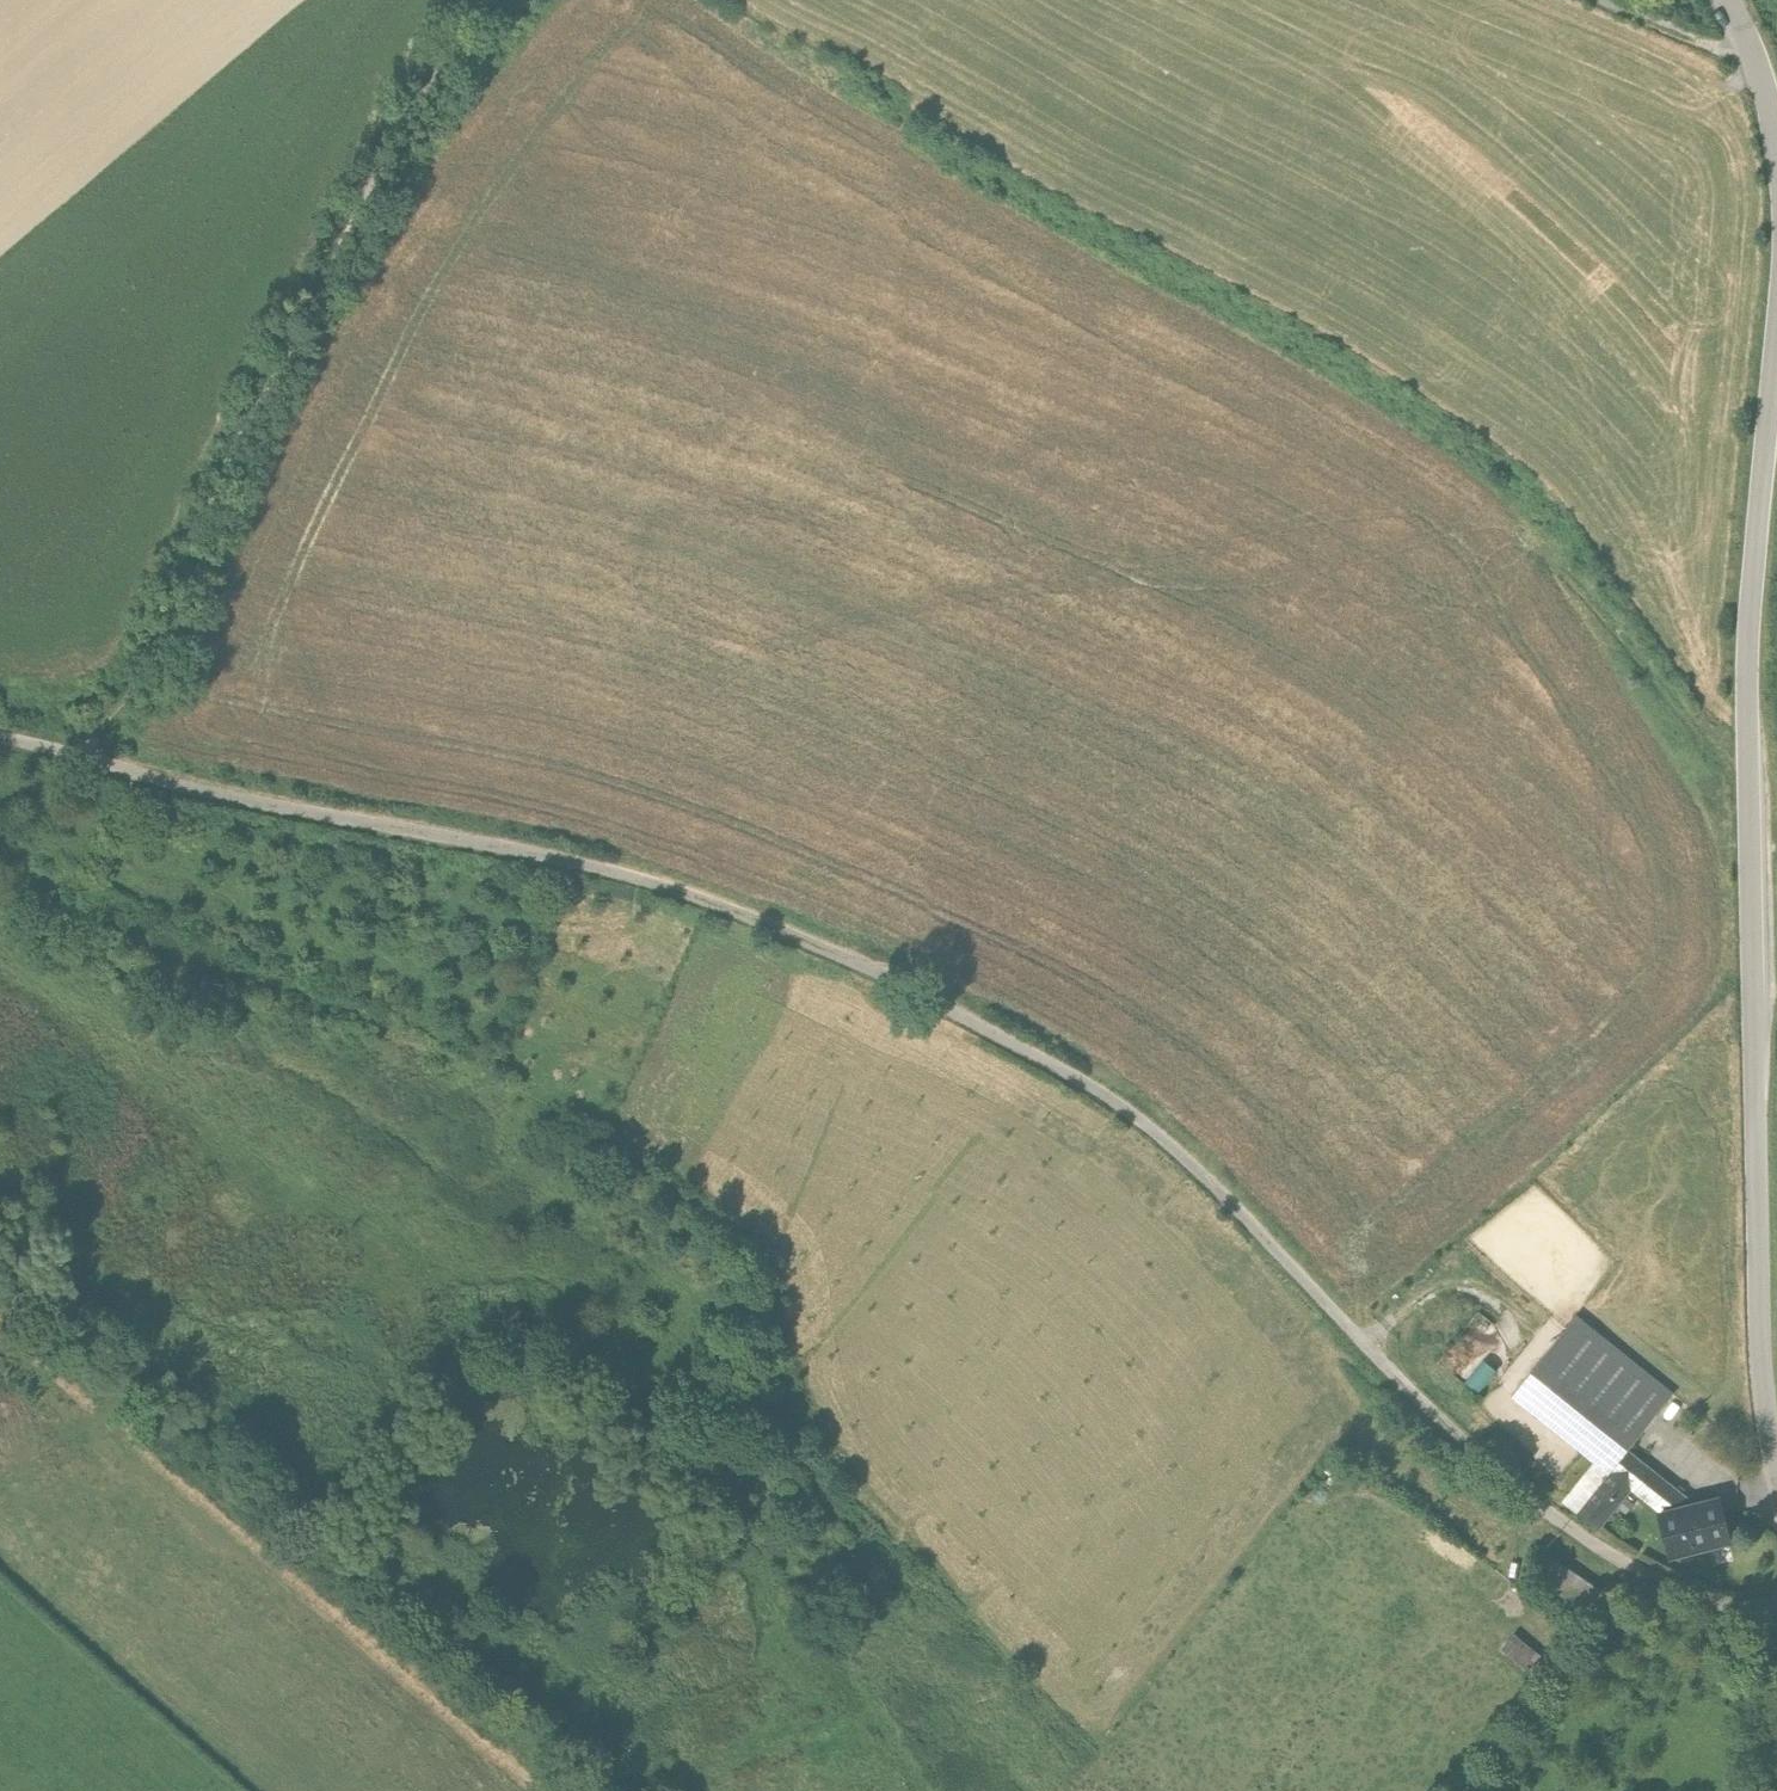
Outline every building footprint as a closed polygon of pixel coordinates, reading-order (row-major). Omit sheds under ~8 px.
[(1683,1391),(1579,1314),(1525,1387),(1623,1460),(1594,1499),(1623,1521),(1652,1482),(1677,1500),(1685,1538),(1732,1531),(1729,1502),(1645,1441),(1683,1391)] [(1571,1601),(1584,1584),(1543,1553),(1530,1570),(1571,1601)] [(1510,1636),(1526,1650),(1540,1635),(1525,1621),(1510,1636)]
